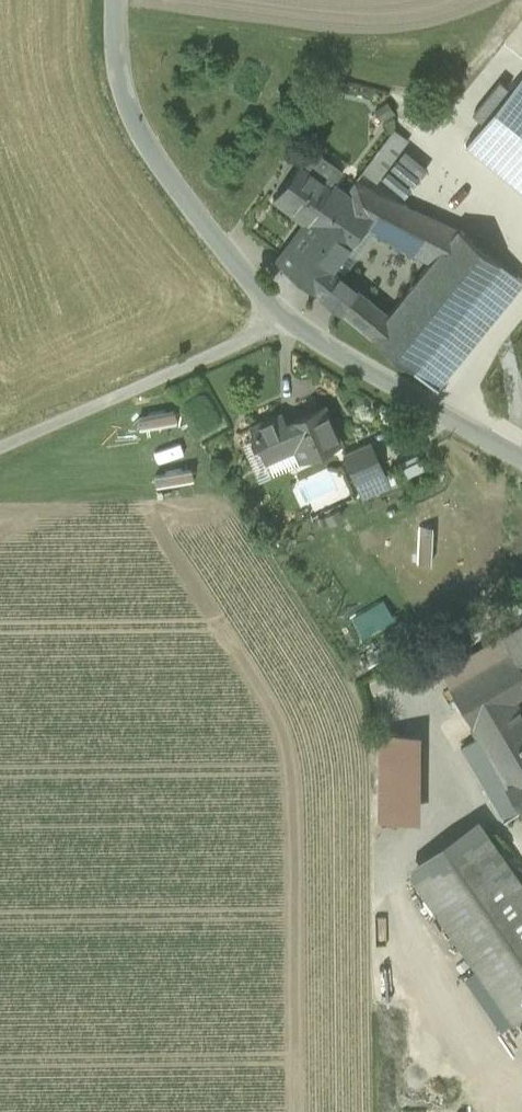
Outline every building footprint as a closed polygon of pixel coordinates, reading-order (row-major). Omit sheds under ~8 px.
[(520,76),(465,144),(521,191),(521,78),(520,76)] [(393,129),(361,172),(375,182),(407,140),(393,129)] [(328,160),(311,148),(299,165),(298,164),(274,198),(309,224),(320,231),(346,193),(334,184),(338,178),(323,168),(328,160)] [(343,171),(328,160),(323,168),(338,178),(343,171)] [(320,231),(309,224),(279,263),(321,298),(339,276),(331,269),(362,228),(430,263),(458,229),(384,197),(354,182),(346,193),(320,231)] [(388,315),(370,337),(411,370),(498,262),(458,229),(430,263),(388,315)] [(411,370),(436,389),(521,283),(521,281),(498,262),(411,370)] [(355,289),(339,276),(321,298),(338,311),(355,289)] [(388,315),(355,289),(338,311),(370,337),(388,315)] [(324,405),(284,423),(280,413),(249,426),(253,434),(250,440),(252,444),(258,446),(265,462),(293,450),(298,462),(341,443),(324,405)] [(370,443),(343,455),(355,483),(382,471),(370,443)] [(501,636),(510,652),(521,671),(521,623),(501,636)] [(501,636),(441,672),(450,687),(510,652),(501,636)] [(449,688),(470,725),(512,700),(521,694),(521,671),(510,652),(450,687),(449,688)] [(470,725),(477,737),(460,748),(503,821),(521,808),(521,717),(512,700),(470,725)] [(419,736),(378,736),(377,816),(419,818),(419,736)] [(483,827),(411,878),(511,1021),(521,1014),(521,884),(483,827)]
